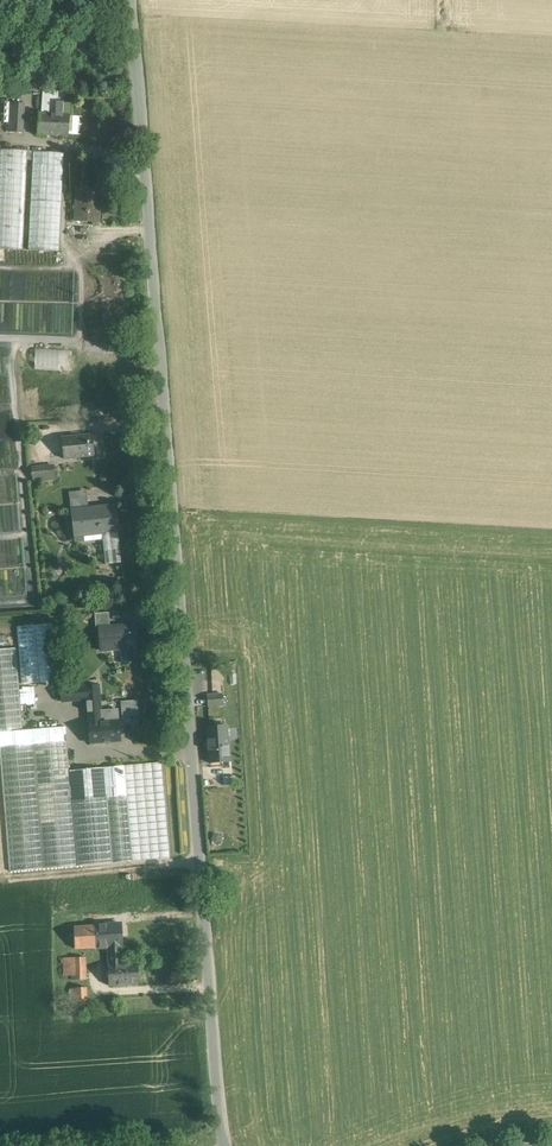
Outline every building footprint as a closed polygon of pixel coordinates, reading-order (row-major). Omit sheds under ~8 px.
[(1,76),(0,87),(0,89),(40,92),(41,78),(1,76)] [(74,104),(56,103),(57,86),(43,85),(41,114),(39,114),(37,134),(68,136),(68,135),(77,135),(79,131),(80,127),(80,125),(80,121),(78,117),(73,117),(74,104)] [(23,104),(10,104),(8,132),(21,133),(23,104)] [(0,150),(0,247),(21,248),(26,151),(0,150)] [(63,153),(32,151),(27,249),(58,250),(63,153)] [(99,189),(75,187),(73,220),(97,222),(99,189)] [(91,436),(70,438),(72,457),(93,455),(91,436)] [(70,438),(61,439),(63,458),(72,457),(70,438)] [(53,466),(31,468),(32,482),(54,480),(53,466)] [(87,499),(73,501),(74,511),(80,510),(80,509),(88,508),(87,499)] [(88,508),(80,509),(80,510),(83,535),(84,541),(102,539),(102,533),(117,531),(118,531),(115,505),(88,508)] [(117,531),(102,533),(102,539),(105,564),(121,562),(117,531)] [(108,612),(94,613),(95,628),(99,627),(98,627),(109,626),(108,612)] [(53,622),(16,625),(20,683),(57,680),(53,622)] [(109,626),(98,627),(99,627),(100,650),(121,649),(122,663),(135,662),(134,648),(136,647),(134,624),(109,626)] [(0,648),(0,732),(22,730),(15,647),(0,648)] [(81,679),(59,681),(60,688),(82,686),(81,679)] [(98,684),(85,685),(85,686),(87,698),(86,698),(88,722),(101,721),(98,684)] [(82,686),(60,688),(61,701),(86,698),(87,698),(85,686),(82,686)] [(213,695),(207,695),(208,706),(223,705),(222,694),(213,695)] [(122,716),(139,716),(138,699),(121,700),(122,716)] [(88,722),(89,743),(120,741),(118,720),(101,721),(88,722)] [(0,732),(0,754),(9,871),(76,865),(68,770),(65,726),(22,730),(0,732)] [(227,726),(206,727),(209,763),(229,761),(227,726)] [(161,761),(124,765),(132,860),(169,857),(161,761)] [(124,765),(68,770),(76,865),(132,860),(124,765)] [(121,924),(73,926),(74,948),(109,946),(110,965),(122,964),(122,957),(121,944),(122,944),(121,924)] [(135,962),(145,962),(152,959),(152,953),(135,954),(135,962)] [(83,957),(71,957),(72,979),(85,978),(83,957)] [(110,965),(108,965),(110,985),(140,983),(139,963),(122,964),(110,965)] [(86,988),(72,988),(73,1006),(87,1006),(86,988)]
